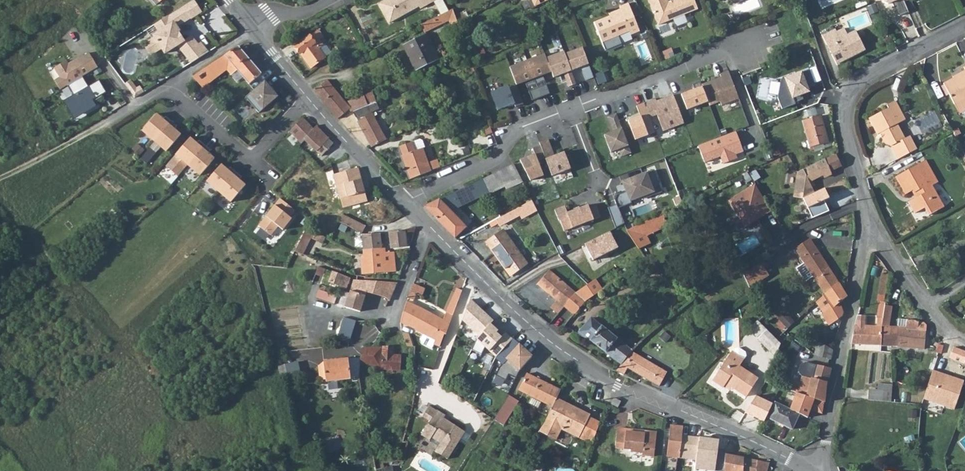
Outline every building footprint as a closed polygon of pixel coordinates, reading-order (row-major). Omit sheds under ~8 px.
[(193,0),(191,0),(182,6),(189,17),(190,18),(199,12),(196,6),(197,6),(193,0)] [(379,3),(389,21),(418,5),(419,7),(432,1),(433,0),(384,0),(379,3)] [(448,10),(442,0),(433,0),(432,1),(439,14),(448,10)] [(658,26),(698,10),(694,0),(674,0),(668,2),(667,0),(648,0),(658,26)] [(882,2),(886,4),(890,2),(896,15),(898,16),(907,12),(903,0),(881,0),(882,2)] [(621,12),(594,23),(602,43),(629,32),(630,36),(639,32),(628,4),(619,7),(621,12)] [(189,17),(182,6),(167,15),(172,22),(174,21),(177,25),(189,17)] [(439,14),(435,16),(438,23),(448,18),(455,15),(452,8),(448,10),(439,14)] [(172,22),(167,15),(160,20),(154,24),(159,31),(153,35),(154,37),(146,42),(145,46),(149,52),(152,53),(161,47),(164,53),(178,44),(183,40),(180,35),(178,36),(176,33),(180,30),(177,25),(174,21),(172,22)] [(435,16),(422,23),(425,30),(438,23),(435,16)] [(835,30),(823,36),(837,64),(864,51),(854,31),(847,35),(843,28),(836,32),(835,30)] [(308,35),(295,46),(310,67),(325,56),(319,47),(323,44),(320,39),(324,36),(319,29),(308,35)] [(405,44),(416,69),(439,58),(428,35),(427,32),(405,44)] [(179,45),(191,63),(205,54),(191,36),(183,40),(178,44),(179,45)] [(562,49),(545,56),(551,72),(553,78),(588,64),(582,45),(563,52),(562,49)] [(220,58),(193,77),(200,85),(227,67),(233,73),(237,70),(249,84),(261,74),(237,47),(220,58)] [(97,67),(88,52),(68,62),(65,59),(53,67),(58,77),(53,80),(59,90),(67,85),(81,77),(97,67)] [(551,72),(545,56),(544,52),(508,65),(516,85),(551,72)] [(800,72),(782,78),(783,79),(779,81),(776,97),(781,110),(795,105),(794,103),(801,100),(799,95),(807,92),(805,87),(813,85),(807,71),(800,73),(800,72)] [(680,91),(686,109),(707,101),(709,106),(719,102),(721,106),(738,99),(729,73),(680,91)] [(942,83),(953,104),(964,99),(964,74),(954,80),(953,78),(942,83)] [(81,77),(67,85),(72,94),(62,100),(73,118),(95,106),(92,99),(106,92),(98,80),(86,86),(81,77)] [(264,79),(247,92),(261,109),(278,97),(264,79)] [(327,80),(314,90),(338,119),(348,110),(350,111),(351,111),(374,102),(379,100),(378,97),(375,98),(372,92),(364,95),(364,94),(345,102),(327,80)] [(507,85),(489,91),(496,109),(514,104),(507,85)] [(684,123),(673,95),(656,100),(655,98),(643,102),(650,118),(656,116),(663,132),(684,123)] [(655,131),(650,118),(643,102),(643,101),(635,105),(639,113),(626,118),(634,140),(655,131)] [(374,102),(351,111),(355,118),(376,109),(374,102)] [(890,150),(897,162),(899,161),(915,152),(908,139),(903,142),(895,127),(903,123),(893,104),(884,109),(886,112),(867,123),(875,139),(878,137),(881,143),(880,148),(890,150)] [(631,153),(616,113),(607,116),(611,129),(602,133),(610,152),(618,149),(621,157),(631,153)] [(157,114),(142,130),(167,151),(181,134),(175,129),(177,126),(166,116),(163,119),(157,114)] [(372,114),(357,122),(371,147),(386,140),(372,114)] [(820,116),(802,122),(809,148),(828,142),(820,116)] [(317,151),(329,139),(316,126),(313,128),(303,118),(299,122),(293,117),(285,126),(305,146),(309,143),(317,151)] [(735,131),(697,144),(704,162),(719,157),(722,163),(736,158),(735,154),(743,151),(735,131)] [(190,137),(176,154),(200,175),(214,158),(208,152),(211,150),(199,140),(197,143),(190,137)] [(571,169),(563,150),(554,153),(548,138),(538,141),(539,144),(544,157),(551,176),(571,169)] [(397,147),(401,156),(404,155),(401,148),(411,144),(410,142),(397,147)] [(401,156),(400,156),(409,180),(430,171),(421,148),(414,151),(411,144),(401,148),(404,155),(401,156)] [(518,158),(529,181),(543,175),(538,161),(544,157),(539,144),(531,147),(534,152),(518,158)] [(795,174),(793,198),(802,199),(812,194),(807,183),(821,177),(822,180),(830,177),(828,173),(841,167),(836,156),(823,162),(823,161),(819,163),(795,174)] [(914,199),(920,210),(927,206),(931,215),(943,208),(932,187),(938,184),(925,161),(895,177),(904,195),(912,191),(916,198),(914,199)] [(221,164),(207,180),(231,201),(245,185),(239,179),(242,176),(230,166),(228,169),(221,164)] [(505,167),(482,179),(489,194),(520,178),(516,171),(512,164),(505,167)] [(366,199),(357,167),(337,173),(333,174),(337,187),(340,198),(342,207),(366,199)] [(645,171),(620,179),(628,200),(653,191),(645,171)] [(468,186),(440,199),(448,209),(450,212),(489,194),(482,179),(468,186)] [(764,216),(771,212),(755,185),(728,201),(738,217),(739,216),(745,226),(763,215),(764,216)] [(828,200),(824,189),(812,194),(802,199),(812,219),(828,212),(824,202),(828,200)] [(281,229),(296,210),(279,197),(258,225),(270,235),(277,226),(281,229)] [(440,199),(435,201),(445,212),(448,209),(440,199)] [(435,201),(423,206),(454,238),(465,227),(450,212),(448,209),(445,212),(435,201)] [(527,202),(496,219),(499,225),(529,208),(527,202)] [(564,205),(554,209),(564,231),(600,218),(595,205),(588,208),(587,203),(567,210),(564,205)] [(617,205),(609,208),(616,226),(623,223),(617,205)] [(927,206),(920,210),(924,218),(931,215),(927,206)] [(342,215),(338,221),(362,233),(363,233),(366,233),(366,231),(362,230),(364,225),(355,221),(342,214),(342,215)] [(643,224),(627,231),(639,249),(650,244),(646,236),(668,226),(663,215),(643,222),(643,224)] [(305,229),(297,252),(306,254),(313,231),(305,229)] [(485,242),(510,276),(527,264),(502,230),(485,242)] [(405,231),(389,232),(390,248),(397,247),(407,246),(405,231)] [(609,231),(583,243),(591,259),(617,246),(609,231)] [(366,233),(363,233),(363,234),(362,234),(363,249),(382,248),(380,232),(366,233)] [(795,249),(815,279),(830,270),(810,240),(795,249)] [(382,248),(363,249),(364,255),(373,255),(374,272),(375,272),(395,270),(393,251),(382,252),(382,248)] [(759,263),(742,274),(744,277),(749,288),(767,276),(759,263)] [(317,267),(317,277),(327,277),(327,267),(317,267)] [(551,307),(557,312),(562,306),(575,292),(548,270),(537,284),(556,300),(551,307)] [(830,270),(815,279),(824,293),(838,283),(830,270)] [(336,272),(334,271),(329,280),(344,288),(349,278),(343,276),(336,272)] [(350,292),(345,306),(361,312),(366,292),(385,296),(389,299),(396,283),(375,281),(354,279),(350,292)] [(575,292),(562,306),(573,315),(584,300),(602,288),(595,279),(582,288),(575,292)] [(413,283),(408,297),(413,300),(416,293),(422,296),(425,288),(413,283)] [(838,283),(824,293),(833,306),(821,314),(828,325),(833,323),(847,311),(847,297),(838,283)] [(350,291),(345,289),(340,302),(345,304),(350,291)] [(402,315),(401,322),(414,328),(423,333),(421,338),(421,340),(422,343),(432,347),(434,344),(439,346),(444,334),(445,335),(448,327),(451,320),(453,315),(462,290),(456,289),(444,320),(432,313),(423,308),(417,305),(407,300),(404,308),(402,315)] [(461,319),(478,335),(489,323),(492,319),(470,299),(461,319)] [(881,327),(880,345),(895,346),(923,348),(925,331),(924,331),(924,324),(923,323),(918,323),(918,321),(906,320),(905,328),(901,327),(889,327),(890,307),(882,307),(881,327)] [(856,316),(850,343),(866,344),(872,344),(873,329),(873,327),(863,327),(863,316),(856,316)] [(344,318),(337,339),(348,342),(355,321),(344,318)] [(577,335),(590,340),(600,327),(590,318),(577,335)] [(496,358),(511,338),(504,331),(500,335),(489,323),(478,335),(475,338),(496,358)] [(600,327),(590,340),(621,364),(632,352),(633,351),(600,327)] [(873,329),(872,344),(880,345),(881,327),(873,327),(873,329)] [(766,330),(757,338),(775,356),(780,343),(766,330)] [(518,342),(503,357),(518,369),(531,354),(518,342)] [(633,351),(632,352),(639,356),(647,347),(641,342),(633,351)] [(817,342),(814,354),(818,358),(828,363),(832,350),(817,342)] [(318,361),(324,360),(323,347),(303,348),(304,361),(318,360),(318,361)] [(362,347),(361,363),(362,371),(400,370),(401,355),(393,355),(393,347),(371,347),(362,347)] [(948,358),(963,363),(964,358),(964,352),(953,347),(948,358)] [(732,349),(730,353),(742,360),(744,356),(743,352),(736,348),(732,349)] [(742,360),(730,353),(729,351),(710,380),(721,387),(724,383),(745,397),(756,379),(737,367),(742,360)] [(621,364),(616,370),(624,375),(628,368),(658,386),(666,372),(639,356),(632,352),(621,364)] [(326,362),(330,381),(355,377),(351,358),(326,362)] [(281,364),(283,377),(302,374),(299,361),(281,364)] [(827,367),(816,365),(813,379),(802,376),(800,384),(792,382),(790,391),(795,392),(788,409),(799,414),(807,417),(810,410),(822,413),(825,384),(827,384),(831,369),(827,367)] [(493,366),(483,384),(495,391),(505,373),(493,366)] [(964,381),(933,371),(930,378),(923,399),(954,410),(964,381)] [(541,400),(552,406),(556,398),(560,390),(526,373),(519,389),(532,396),(528,403),(537,408),(541,400)] [(868,390),(867,400),(890,402),(891,392),(868,390)] [(773,401),(754,395),(743,412),(764,421),(766,417),(773,401)] [(502,412),(496,421),(504,426),(518,401),(510,396),(502,412)] [(546,418),(545,420),(579,436),(589,417),(590,414),(556,398),(552,406),(550,410),(546,418)] [(773,401),(766,417),(792,430),(799,414),(788,409),(773,401)] [(429,421),(420,433),(430,441),(433,436),(440,440),(441,443),(436,452),(448,460),(465,432),(447,420),(445,422),(443,420),(444,419),(445,416),(428,405),(422,416),(429,421)] [(589,417),(579,436),(593,443),(601,422),(589,417)] [(666,457),(676,458),(677,452),(679,452),(681,434),(688,435),(689,430),(682,429),(683,426),(670,424),(668,442),(666,457)] [(619,427),(616,447),(631,449),(630,451),(643,452),(643,455),(654,456),(657,432),(646,430),(645,433),(627,431),(628,428),(619,427)] [(676,458),(696,460),(695,469),(712,470),(715,470),(719,439),(699,437),(698,437),(688,435),(681,434),(679,452),(677,452),(676,458)] [(770,462),(757,459),(726,454),(723,470),(767,470),(770,462)]
